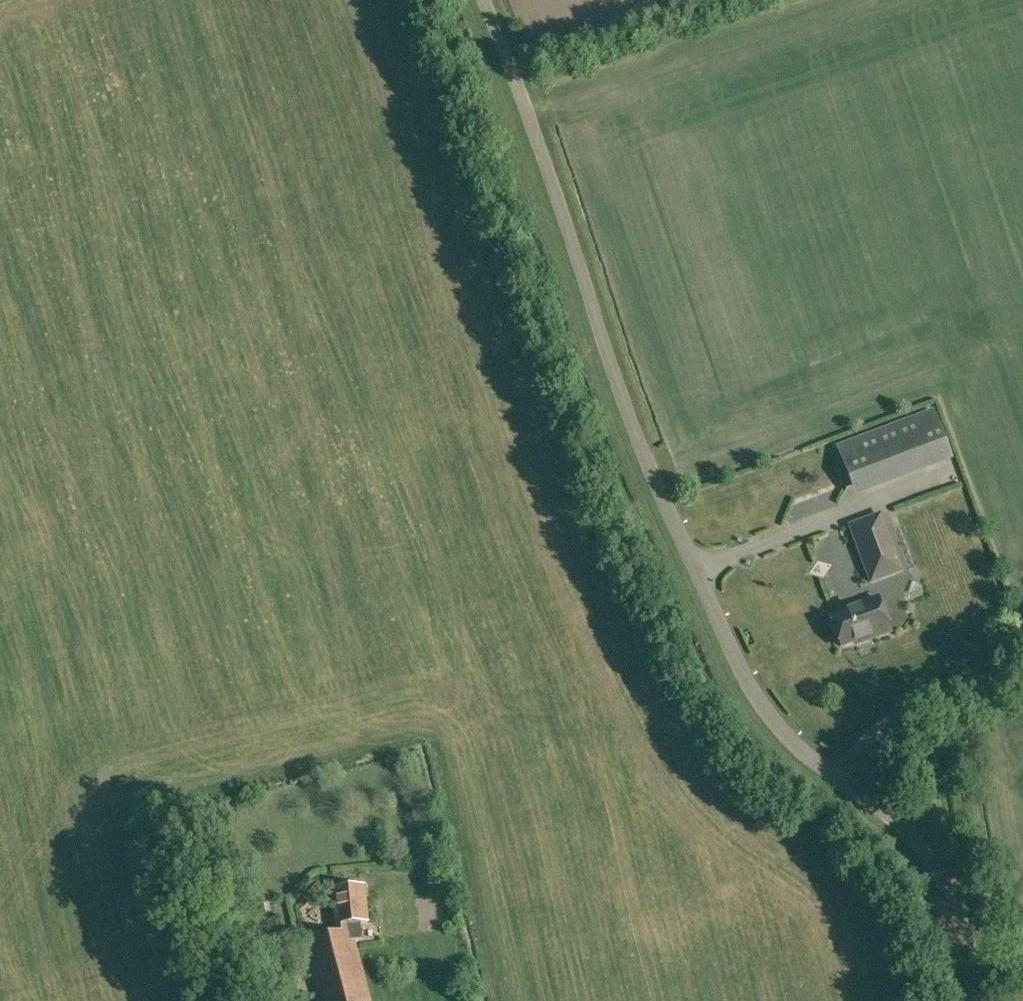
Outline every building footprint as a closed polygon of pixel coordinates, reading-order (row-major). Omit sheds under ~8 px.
[(954,461),(934,409),(836,447),(856,498),(954,461)] [(902,570),(881,514),(850,526),(871,582),(902,570)] [(890,631),(878,598),(857,606),(858,608),(831,618),(832,621),(830,625),(833,633),(837,635),(841,646),(868,636),(869,639),(890,631)] [(221,862),(212,863),(215,880),(222,879),(221,862)] [(368,921),(365,885),(333,888),(337,934),(304,942),(319,1000),(371,1000),(355,939),(362,938),(361,922),(368,921)]
